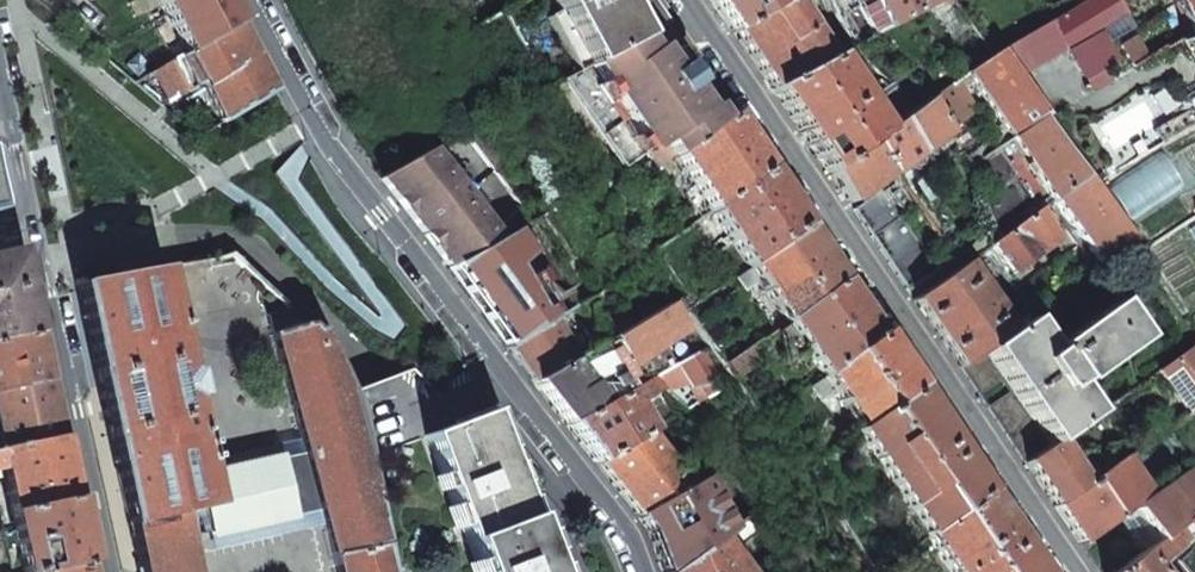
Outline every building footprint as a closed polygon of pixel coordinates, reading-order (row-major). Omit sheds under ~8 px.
[(187,53),(240,21),(231,0),(160,0),(187,53)] [(558,12),(547,18),(574,73),(640,38),(670,22),(655,0),(622,0),(620,1),(620,0),(551,0),(558,12)] [(727,23),(728,23),(730,25),(775,0),(711,0),(727,23)] [(730,25),(732,28),(734,30),(789,0),(775,0),(730,25)] [(734,30),(737,36),(773,88),(835,56),(798,0),(789,0),(734,30)] [(881,10),(890,28),(929,8),(944,0),(876,0),(881,10)] [(929,8),(952,40),(971,27),(951,0),(944,0),(929,8)] [(1000,52),(1018,77),(1102,30),(1110,42),(1137,27),(1129,15),(1131,14),(1128,9),(1124,0),(1088,0),(1000,52)] [(1169,2),(1171,7),(1176,5),(1193,35),(1194,33),(1194,0),(1173,0),(1169,2)] [(881,10),(867,18),(875,35),(890,28),(881,10)] [(187,53),(202,83),(221,123),(277,89),(240,21),(187,53)] [(668,64),(661,54),(650,52),(640,38),(574,73),(559,80),(621,169),(647,151),(656,166),(672,155),(721,120),(711,106),(706,110),(690,87),(691,87),(678,68),(672,71),(668,64)] [(1148,60),(1135,38),(1120,47),(1133,69),(1148,60)] [(1000,52),(930,100),(950,129),(975,111),(959,88),(971,80),(1009,132),(998,139),(1002,145),(1013,138),(1043,118),(1046,116),(1000,52)] [(835,56),(773,88),(802,131),(830,173),(873,141),(889,130),(838,54),(835,56)] [(904,103),(896,109),(903,120),(925,104),(920,97),(907,107),(904,103)] [(903,120),(902,121),(923,152),(952,132),(950,129),(930,100),(925,104),(903,120)] [(721,120),(672,155),(710,211),(770,169),(751,140),(733,113),(721,120)] [(1043,118),(1013,138),(1055,201),(1086,178),(1043,118)] [(889,130),(873,141),(894,173),(923,152),(902,121),(889,130)] [(873,141),(830,173),(847,199),(850,203),(894,173),(873,141)] [(432,147),(381,174),(420,225),(451,267),(502,239),(474,202),(475,201),(462,184),(461,185),(432,147)] [(647,162),(637,168),(642,176),(651,170),(647,162)] [(770,169),(710,211),(748,265),(806,223),(787,194),(770,169)] [(1055,201),(1050,205),(1054,210),(1060,207),(1102,265),(1134,242),(1086,178),(1055,201)] [(903,186),(890,194),(906,216),(918,208),(903,186)] [(884,190),(855,210),(906,287),(908,290),(937,270),(884,190)] [(1001,239),(992,246),(1013,274),(1064,236),(1045,208),(1001,239)] [(748,265),(735,274),(746,290),(759,282),(786,320),(844,278),(836,266),(806,223),(748,265)] [(502,239),(451,267),(508,347),(557,318),(565,313),(548,285),(554,281),(547,270),(544,271),(519,229),(502,239)] [(998,232),(988,239),(992,246),(1001,239),(998,232)] [(0,255),(0,391),(48,380),(21,251),(0,255)] [(948,253),(941,257),(946,264),(952,259),(948,253)] [(968,261),(914,299),(919,305),(938,333),(960,366),(1014,328),(968,263),(968,261)] [(139,571),(191,571),(185,545),(183,536),(180,522),(204,516),(206,516),(204,509),(232,503),(224,474),(224,471),(205,475),(206,479),(204,479),(202,469),(201,463),(205,462),(204,457),(200,458),(198,450),(202,449),(201,444),(197,444),(187,397),(193,396),(188,375),(182,376),(172,329),(176,328),(175,323),(171,324),(159,270),(151,272),(77,286),(90,347),(139,571)] [(844,278),(786,320),(795,334),(823,374),(882,334),(861,304),(844,278)] [(609,402),(595,380),(619,365),(615,358),(622,354),(630,367),(696,326),(679,300),(630,329),(617,336),(598,347),(536,383),(555,408),(585,447),(596,462),(649,432),(631,408),(662,390),(652,379),(640,385),(609,402)] [(1014,328),(960,366),(980,396),(1006,379),(1014,392),(989,409),(1026,463),(1058,441),(1099,414),(1078,384),(1144,339),(1118,301),(1052,346),(1033,318),(1015,330),(1014,328)] [(1034,304),(1028,308),(1032,314),(1038,310),(1034,304)] [(617,307),(604,314),(617,336),(630,329),(617,307)] [(266,315),(303,448),(305,456),(320,507),(322,516),(337,571),(393,571),(360,407),(353,392),(321,327),(315,329),(292,308),(266,315)] [(557,318),(508,347),(525,368),(536,383),(598,347),(593,339),(578,347),(557,318)] [(768,333),(722,365),(731,379),(777,346),(768,333)] [(882,334),(823,374),(835,391),(861,429),(918,388),(900,361),(882,334)] [(1157,374),(1189,413),(1194,409),(1194,354),(1192,350),(1157,374)] [(722,389),(702,351),(678,364),(692,387),(702,387),(707,398),(722,389)] [(619,365),(595,380),(609,402),(640,385),(630,367),(622,354),(615,358),(619,365)] [(393,571),(473,571),(422,437),(487,413),(457,373),(444,384),(445,389),(435,394),(433,392),(430,395),(406,371),(353,392),(360,407),(393,571)] [(823,374),(810,384),(821,400),(835,391),(823,374)] [(0,391),(0,444),(2,452),(61,438),(55,409),(48,380),(0,391)] [(861,429),(856,432),(928,537),(988,491),(966,459),(918,388),(861,429)] [(649,432),(682,412),(662,390),(631,408),(649,432)] [(422,437),(473,571),(548,571),(507,467),(487,413),(422,437)] [(649,432),(596,462),(620,493),(638,517),(691,487),(649,432)] [(74,499),(68,468),(61,438),(2,452),(0,452),(0,474),(3,474),(11,514),(74,499)] [(1058,441),(1026,463),(1050,499),(1056,506),(1088,484),(1058,441)] [(224,474),(305,456),(303,448),(202,469),(204,479),(206,479),(205,475),(224,471),(224,474)] [(204,516),(208,533),(320,507),(305,456),(224,474),(232,503),(204,509),(206,516),(204,516)] [(1194,515),(1194,468),(1153,496),(1125,457),(1088,484),(1056,506),(1077,539),(1082,545),(1135,507),(1157,542),(1194,515)] [(507,467),(548,571),(590,571),(578,540),(568,526),(555,508),(543,513),(523,461),(507,467)] [(638,517),(648,529),(658,557),(664,571),(670,571),(722,535),(754,513),(761,509),(731,465),(718,472),(736,498),(722,507),(715,494),(713,489),(707,478),(691,487),(638,517)] [(928,537),(951,571),(1043,571),(1017,534),(988,491),(928,537)] [(11,514),(24,571),(48,571),(88,564),(81,532),(74,499),(11,514)] [(211,542),(322,516),(320,507),(208,533),(211,542)] [(734,552),(765,531),(754,513),(722,535),(734,552)] [(1148,558),(1159,550),(1164,558),(1174,551),(1178,557),(1194,542),(1194,515),(1157,542),(1117,571),(1158,571),(1148,558)] [(734,552),(722,535),(670,571),(750,571),(734,552)] [(1178,557),(1174,560),(1182,570),(1194,560),(1194,557),(1190,551),(1194,546),(1194,542),(1178,557)]
